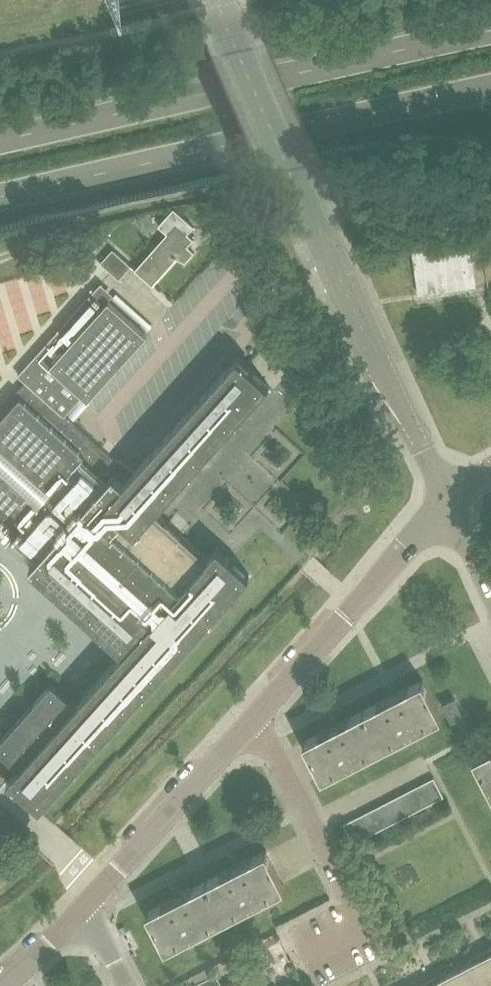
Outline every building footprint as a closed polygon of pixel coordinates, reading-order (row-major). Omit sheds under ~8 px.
[(159,224),(168,232),(136,269),(154,284),(177,256),(188,259),(195,250),(188,244),(194,238),(187,232),(193,224),(174,207),(159,224)] [(413,244),(418,292),(477,285),(471,237),(413,244)] [(113,248),(101,261),(120,278),(132,264),(113,248)] [(7,539),(9,535),(36,559),(29,566),(124,652),(77,703),(53,681),(0,740),(0,749),(20,767),(7,781),(17,791),(20,787),(41,806),(89,752),(250,574),(233,558),(219,546),(218,545),(207,557),(160,515),(155,510),(269,384),(248,366),(252,362),(241,353),(232,362),(134,471),(119,458),(117,461),(64,414),(66,412),(83,394),(83,393),(89,397),(147,333),(109,298),(96,287),(18,374),(26,380),(13,394),(18,398),(0,418),(0,533),(7,539)] [(16,400),(9,394),(0,404),(0,417),(16,400)] [(363,709),(382,746),(442,715),(423,678),(363,709)] [(452,721),(464,715),(454,697),(442,702),(452,721)] [(382,746),(363,709),(304,740),(323,776),(382,746)] [(490,789),(490,747),(474,756),(488,783),(490,789)] [(425,781),(435,800),(444,795),(434,776),(425,781)] [(435,800),(425,781),(416,786),(426,805),(435,800)] [(407,790),(417,809),(426,805),(416,786),(407,790)] [(417,809),(407,790),(398,795),(408,814),(417,809)] [(408,814),(398,795),(389,799),(399,818),(408,814)] [(380,804),(390,823),(399,818),(389,799),(380,804)] [(371,809),(381,828),(390,823),(380,804),(371,809)] [(371,809),(362,813),(372,832),(381,828),(371,809)] [(362,813),(353,818),(362,837),(372,832),(362,813)] [(362,837),(353,818),(343,823),(353,842),(362,837)] [(207,880),(226,916),(285,886),(267,850),(207,880)] [(167,947),(226,916),(207,880),(148,910),(167,947)] [(471,958),(473,961),(460,968),(471,985),(490,985),(490,947),(471,958)] [(460,968),(448,974),(446,970),(421,983),(423,985),(471,985),(460,968)] [(218,973),(198,984),(199,985),(225,985),(218,973)]
